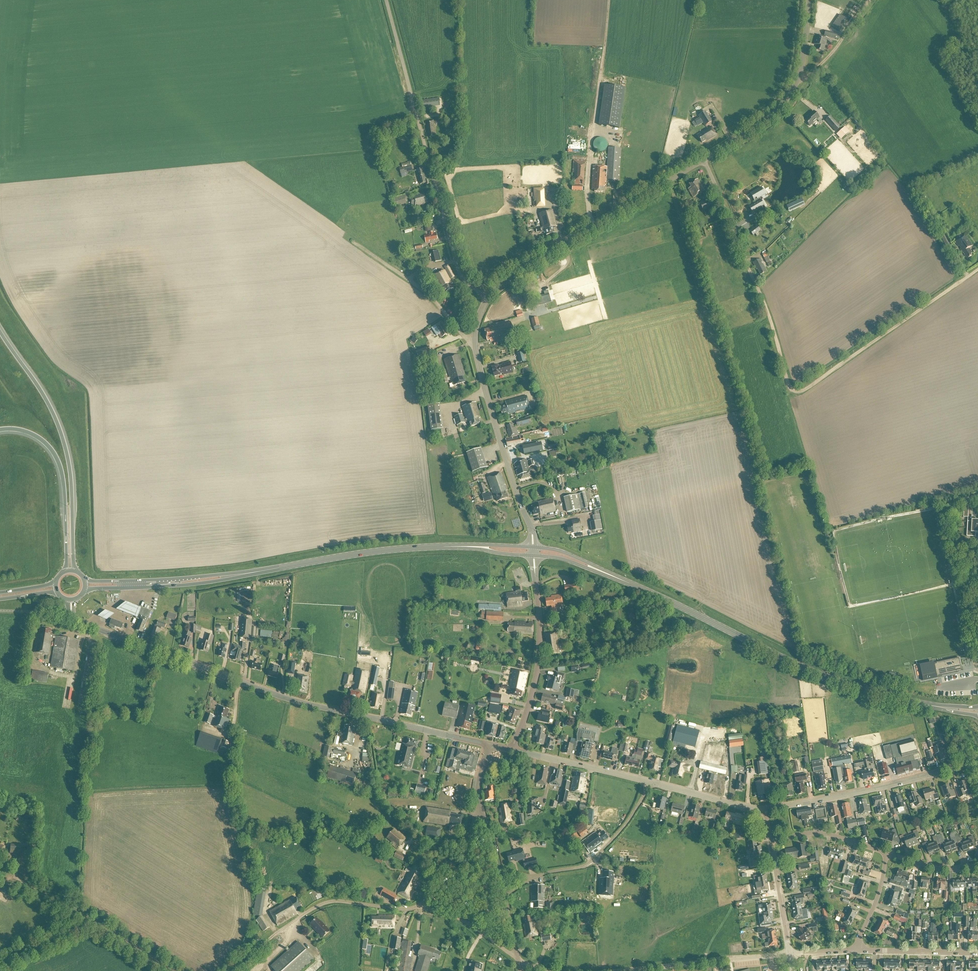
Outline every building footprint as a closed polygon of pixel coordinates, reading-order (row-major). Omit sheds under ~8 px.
[(842,14),(848,18),(850,15),(844,10),(842,14)] [(839,16),(831,27),(838,31),(846,21),(839,16)] [(838,40),(840,35),(825,31),(824,36),(838,40)] [(818,46),(816,50),(824,52),(826,46),(828,39),(817,35),(814,45),(818,46)] [(626,89),(605,85),(599,125),(619,128),(626,89)] [(439,98),(422,101),(423,109),(440,106),(439,98)] [(705,112),(698,116),(705,127),(711,122),(705,112)] [(810,127),(819,119),(813,112),(808,117),(808,118),(805,121),(810,127)] [(835,132),(840,128),(830,117),(826,121),(835,132)] [(430,138),(436,137),(435,127),(434,127),(433,121),(425,122),(426,129),(428,129),(428,134),(429,134),(430,138)] [(708,141),(716,136),(710,128),(697,136),(702,143),(708,140),(708,141)] [(844,129),(837,134),(842,139),(848,134),(844,129)] [(607,144),(606,141),(603,138),(599,138),(596,139),(593,142),(593,146),(594,149),(597,152),(601,152),(604,151),(607,148),(607,144)] [(608,148),(608,154),(607,168),(593,167),(592,191),(594,191),(594,193),(603,194),(603,188),(604,188),(605,184),(606,184),(606,182),(619,183),(621,148),(608,148)] [(573,160),(572,184),(583,185),(585,161),(573,160)] [(400,175),(412,171),(410,162),(407,162),(407,163),(406,163),(403,164),(402,165),(402,168),(399,168),(400,175)] [(426,185),(428,185),(427,181),(426,181),(423,170),(417,171),(419,183),(421,183),(421,185),(425,184),(426,185)] [(704,192),(702,188),(698,180),(689,185),(690,188),(688,190),(693,198),(704,192)] [(533,189),(534,207),(536,207),(536,208),(544,207),(544,191),(542,191),(542,188),(533,189)] [(750,195),(755,204),(749,208),(752,214),(764,207),(759,199),(765,196),(761,189),(750,195)] [(410,198),(409,194),(391,200),(394,209),(395,211),(400,210),(399,206),(406,204),(405,200),(410,198)] [(412,206),(414,205),(415,208),(430,204),(430,202),(428,196),(424,197),(423,194),(412,197),(412,198),(413,199),(410,199),(412,206)] [(703,211),(713,207),(709,199),(699,203),(703,211)] [(536,232),(538,232),(541,231),(542,233),(543,232),(544,234),(545,234),(546,236),(554,234),(553,229),(557,228),(553,211),(539,215),(542,228),(541,228),(540,228),(535,229),(536,232)] [(750,231),(753,236),(760,230),(757,226),(750,231)] [(436,233),(433,234),(433,232),(429,233),(429,235),(425,236),(426,243),(429,242),(429,241),(438,239),(436,233)] [(971,255),(973,254),(969,249),(973,246),(966,236),(956,243),(967,259),(972,256),(971,255)] [(953,252),(949,244),(945,246),(950,254),(953,252)] [(431,252),(434,263),(441,261),(439,251),(431,252)] [(767,264),(772,261),(768,252),(762,255),(767,264)] [(760,274),(766,271),(760,259),(753,262),(756,269),(757,269),(760,274)] [(444,267),(451,279),(455,277),(448,265),(444,267)] [(423,288),(434,282),(428,270),(417,276),(423,288)] [(448,292),(453,290),(451,286),(452,285),(445,271),(433,277),(440,290),(443,289),(445,294),(446,294),(448,293),(448,292)] [(544,295),(535,298),(531,299),(534,306),(537,305),(546,302),(544,295)] [(537,318),(531,319),(533,328),(539,326),(537,318)] [(441,339),(448,335),(443,328),(445,327),(442,322),(433,328),(441,339)] [(490,342),(514,336),(511,323),(490,328),(491,329),(485,330),(487,341),(490,340),(490,342)] [(425,332),(428,337),(433,333),(429,328),(425,332)] [(419,359),(431,354),(429,348),(416,353),(419,359)] [(523,354),(517,356),(519,363),(525,362),(523,354)] [(444,360),(449,378),(448,378),(445,369),(438,371),(441,380),(440,381),(441,384),(447,382),(447,381),(450,380),(451,384),(453,384),(454,387),(465,383),(463,378),(464,375),(458,356),(444,360)] [(493,372),(512,368),(510,362),(502,364),(502,366),(498,367),(498,366),(492,367),(493,372)] [(512,368),(493,372),(492,373),(493,376),(495,377),(501,375),(500,374),(503,373),(504,375),(513,373),(512,368)] [(527,396),(506,402),(507,405),(501,407),(503,415),(509,413),(509,415),(531,409),(527,396)] [(462,407),(466,419),(464,420),(463,415),(455,417),(457,425),(467,422),(468,425),(469,425),(470,428),(480,425),(479,419),(480,418),(476,403),(462,407)] [(431,431),(441,430),(439,404),(428,406),(431,431)] [(515,420),(517,427),(529,424),(532,423),(530,418),(529,418),(528,417),(525,418),(526,419),(518,421),(518,420),(515,420)] [(509,437),(517,435),(516,430),(515,430),(513,425),(507,427),(508,429),(507,430),(509,437)] [(521,442),(524,441),(523,436),(520,437),(520,438),(513,439),(512,438),(505,439),(507,448),(511,447),(511,446),(521,444),(521,442)] [(523,447),(524,455),(543,451),(541,443),(523,447)] [(487,468),(481,449),(467,453),(473,473),(487,468)] [(521,480),(531,477),(530,470),(529,470),(526,460),(518,462),(515,464),(518,476),(520,476),(521,480)] [(501,474),(487,478),(492,493),(493,495),(495,499),(496,499),(497,502),(508,499),(506,492),(507,491),(501,474)] [(585,493),(563,498),(567,513),(588,508),(585,493)] [(553,499),(531,504),(534,515),(540,514),(540,515),(556,512),(553,499)] [(573,533),(582,531),(580,519),(572,521),(572,524),(567,525),(568,532),(573,532),(573,533)] [(974,520),(974,522),(968,522),(967,537),(977,537),(977,520),(974,520)] [(602,529),(601,521),(590,523),(591,531),(602,529)] [(577,584),(564,586),(565,587),(565,593),(573,592),(578,591),(577,584)] [(526,593),(521,593),(520,587),(516,588),(516,592),(505,594),(507,608),(522,606),(521,602),(527,601),(526,593)] [(558,605),(562,605),(560,595),(550,597),(551,598),(545,599),(546,607),(550,606),(550,607),(558,607),(558,605)] [(132,606),(126,603),(116,611),(127,615),(136,619),(140,609),(132,606)] [(138,625),(136,630),(142,633),(148,618),(149,619),(151,612),(140,607),(140,609),(136,619),(140,620),(138,625)] [(487,611),(486,613),(486,620),(502,622),(503,612),(487,611)] [(110,613),(105,612),(98,617),(102,619),(107,621),(109,620),(114,615),(110,613)] [(177,615),(169,612),(167,618),(175,621),(177,615)] [(250,638),(252,619),(246,619),(242,619),(240,637),(250,638)] [(111,621),(110,625),(109,627),(109,628),(110,628),(111,629),(112,629),(113,629),(114,630),(115,630),(116,627),(121,630),(123,625),(124,625),(112,620),(111,621)] [(165,628),(166,624),(158,621),(156,628),(155,628),(152,636),(158,638),(161,630),(161,629),(161,627),(165,628)] [(289,643),(291,623),(287,622),(286,633),(287,633),(286,636),(285,635),(285,638),(284,637),(284,639),(282,639),(282,641),(282,642),(289,643)] [(532,635),(533,623),(528,623),(528,626),(525,626),(525,623),(514,622),(514,624),(508,624),(507,632),(513,632),(513,634),(532,635)] [(74,672),(79,641),(51,636),(52,633),(51,633),(51,630),(39,628),(39,634),(37,635),(34,653),(48,655),(51,638),(55,639),(50,667),(74,672)] [(188,648),(191,639),(189,638),(191,633),(185,631),(183,637),(184,637),(182,646),(188,648)] [(556,633),(544,634),(544,639),(545,639),(546,642),(545,642),(545,647),(546,647),(546,650),(547,650),(548,655),(558,654),(558,648),(557,647),(570,645),(570,641),(557,643),(556,633)] [(211,644),(214,637),(208,635),(206,641),(203,641),(200,650),(207,652),(210,644),(211,644)] [(231,651),(231,652),(232,652),(235,653),(234,656),(233,660),(239,662),(242,651),(243,649),(246,649),(246,643),(242,643),(241,647),(233,644),(231,651)] [(218,656),(225,658),(227,650),(228,645),(224,644),(223,649),(221,648),(220,649),(219,651),(220,651),(218,656)] [(935,664),(934,664),(921,667),(923,680),(923,681),(937,678),(937,677),(939,676),(939,677),(942,676),(963,672),(963,671),(962,671),(959,658),(936,663),(936,664),(935,664)] [(257,659),(256,663),(253,663),(251,669),(260,671),(262,665),(260,664),(261,660),(257,659)] [(276,679),(279,668),(275,667),(274,671),(270,670),(268,676),(276,679)] [(374,667),(370,685),(375,686),(379,668),(374,667)] [(513,670),(509,687),(502,685),(501,688),(510,690),(509,696),(521,698),(522,692),(524,692),(528,674),(513,670)] [(32,680),(48,682),(49,673),(33,671),(32,680)] [(351,685),(353,685),(352,691),(350,691),(348,699),(359,702),(360,694),(364,694),(369,673),(356,671),(354,682),(352,682),(353,676),(345,674),(343,686),(351,687),(351,685)] [(548,682),(548,683),(552,684),(553,683),(560,685),(562,680),(564,675),(556,673),(555,677),(554,677),(553,678),(547,677),(546,681),(548,682)] [(305,691),(307,677),(298,676),(297,684),(298,684),(297,690),(305,691)] [(552,684),(548,683),(547,686),(546,690),(549,691),(550,690),(557,692),(558,689),(559,690),(560,685),(553,683),(552,684)] [(417,693),(405,691),(401,708),(401,710),(402,710),(401,715),(411,717),(412,712),(412,711),(414,711),(417,693)] [(379,703),(381,703),(383,695),(372,693),(371,700),(372,700),(372,703),(370,702),(369,707),(378,709),(378,708),(379,703)] [(501,695),(491,694),(490,703),(500,704),(501,695)] [(556,698),(543,695),(541,702),(554,705),(556,705),(555,709),(562,710),(562,709),(564,701),(556,699),(556,698)] [(445,703),(442,716),(457,719),(460,706),(445,703)] [(475,707),(462,704),(457,728),(469,731),(470,724),(472,724),(472,721),(473,718),(475,707)] [(220,707),(217,717),(214,716),(214,715),(208,713),(205,722),(211,725),(213,718),(215,718),(212,726),(225,731),(229,720),(226,719),(229,710),(220,707)] [(514,725),(516,721),(517,717),(518,717),(521,711),(511,708),(506,721),(514,725)] [(549,715),(550,712),(542,710),(540,716),(538,716),(537,721),(548,723),(550,716),(549,715)] [(503,740),(506,728),(487,723),(485,732),(486,732),(486,736),(503,740)] [(536,725),(533,736),(536,737),(535,740),(537,740),(536,743),(544,745),(544,743),(546,736),(542,735),(544,727),(536,725)] [(675,727),(671,725),(666,741),(671,743),(675,727)] [(699,730),(677,725),(672,746),(694,752),(699,730)] [(353,747),(355,737),(353,735),(355,728),(345,726),(343,733),(341,734),(339,744),(353,747)] [(577,736),(577,742),(581,743),(581,742),(582,739),(589,741),(588,744),(582,742),(579,757),(590,760),(595,735),(591,734),(591,733),(583,731),(582,734),(578,733),(579,730),(578,730),(577,736)] [(219,753),(224,739),(202,731),(197,746),(219,753)] [(546,736),(544,743),(547,743),(546,749),(553,751),(556,741),(550,740),(551,737),(546,736)] [(417,748),(419,742),(407,739),(406,745),(401,744),(400,749),(401,749),(400,751),(396,766),(411,769),(416,748),(417,748)] [(743,740),(729,742),(730,748),(743,747),(743,740)] [(890,747),(894,758),(894,759),(896,758),(898,766),(896,766),(897,767),(896,767),(897,769),(898,774),(921,769),(919,760),(922,759),(920,753),(919,753),(917,747),(915,740),(890,747)] [(575,749),(576,742),(570,741),(569,744),(565,743),(563,753),(570,755),(572,749),(575,749)] [(939,741),(933,743),(934,748),(936,754),(939,753),(941,761),(948,759),(945,748),(941,749),(940,746),(939,741)] [(344,757),(345,751),(325,746),(322,757),(329,758),(330,754),(344,757)] [(613,748),(611,754),(604,752),(603,759),(613,761),(614,755),(617,756),(619,749),(613,748)] [(446,767),(449,768),(449,769),(455,771),(456,769),(473,773),(474,769),(476,769),(479,759),(475,758),(473,755),(457,750),(457,751),(453,750),(450,760),(448,759),(446,767)] [(627,757),(625,766),(631,767),(632,763),(635,763),(636,756),(637,751),(635,751),(634,755),(633,755),(632,758),(627,757)] [(642,752),(637,751),(636,756),(635,763),(632,763),(631,767),(638,769),(640,760),(641,761),(642,757),(641,757),(642,752)] [(932,757),(930,751),(926,752),(928,759),(925,759),(928,767),(936,765),(933,757),(932,757)] [(661,767),(662,761),(649,758),(650,754),(647,754),(646,760),(649,761),(649,764),(650,765),(649,770),(657,772),(658,768),(661,767)] [(843,776),(845,776),(846,783),(852,782),(851,774),(852,774),(852,770),(847,771),(845,765),(853,763),(852,756),(832,760),(835,781),(840,784),(843,779),(843,776)] [(759,759),(759,761),(757,762),(759,775),(770,773),(768,761),(767,757),(759,759)] [(795,759),(790,760),(793,773),(799,772),(797,761),(796,762),(795,759)] [(873,759),(870,759),(866,760),(867,768),(865,769),(865,771),(862,772),(863,779),(864,779),(864,780),(867,779),(875,777),(873,770),(875,769),(873,759)] [(824,770),(823,764),(822,760),(812,762),(812,763),(814,772),(824,770)] [(688,772),(690,767),(670,762),(669,767),(676,769),(674,775),(681,777),(683,771),(688,772)] [(717,777),(714,776),(713,776),(713,772),(725,775),(727,768),(720,766),(706,763),(700,762),(699,769),(710,771),(709,775),(707,774),(705,783),(712,785),(713,781),(716,781),(717,777)] [(882,776),(889,774),(886,763),(879,765),(882,776)] [(340,768),(330,766),(327,778),(353,786),(356,773),(346,770),(347,769),(340,767),(340,768)] [(546,779),(548,768),(541,767),(539,779),(538,779),(537,784),(546,786),(547,779),(546,779)] [(552,774),(550,785),(560,787),(562,778),(561,778),(563,771),(554,770),(553,775),(552,774)] [(584,795),(587,781),(585,779),(586,774),(575,772),(575,777),(573,777),(570,792),(584,795)] [(802,781),(806,780),(805,774),(802,774),(802,772),(799,773),(799,775),(794,776),(796,782),(797,782),(798,785),(797,786),(799,794),(805,793),(802,781)] [(825,788),(826,788),(824,780),(825,779),(824,773),(814,775),(816,784),(817,784),(818,789),(822,789),(823,789),(824,789),(825,788)] [(739,775),(739,779),(738,783),(736,782),(735,790),(741,791),(742,784),(746,784),(747,776),(739,775)] [(767,795),(772,794),(769,780),(756,782),(759,798),(760,797),(761,802),(768,800),(767,795)] [(559,798),(558,804),(565,806),(568,791),(570,782),(563,781),(561,790),(560,790),(559,798)] [(965,792),(970,790),(966,781),(959,783),(961,790),(958,791),(960,798),(967,795),(965,792)] [(792,791),(793,791),(792,783),(781,785),(783,795),(784,794),(785,797),(792,796),(792,791)] [(426,787),(417,785),(415,794),(424,796),(426,787)] [(949,799),(956,796),(954,790),(950,791),(948,785),(941,788),(944,797),(948,795),(949,799)] [(491,802),(495,801),(492,786),(489,786),(490,793),(484,793),(485,801),(491,801),(491,802)] [(926,800),(933,798),(933,799),(939,798),(937,791),(931,792),(931,791),(930,790),(930,788),(923,790),(926,800)] [(388,790),(388,796),(405,798),(405,791),(388,790)] [(916,806),(922,804),(920,797),(917,798),(915,792),(908,794),(911,804),(915,803),(916,806)] [(894,800),(897,809),(905,807),(904,802),(902,803),(900,795),(894,796),(895,800),(894,800)] [(877,815),(887,813),(886,805),(884,805),(883,796),(873,798),(874,807),(875,807),(877,815)] [(652,808),(655,808),(655,809),(663,811),(666,799),(658,797),(656,804),(653,803),(652,808)] [(527,800),(527,815),(535,815),(535,800),(528,800),(527,800)] [(866,800),(859,801),(859,804),(860,809),(859,809),(860,814),(870,812),(869,805),(867,806),(867,803),(866,800)] [(969,809),(966,802),(961,804),(964,811),(969,809)] [(501,823),(512,822),(510,804),(500,805),(500,810),(499,810),(499,813),(501,813),(501,816),(500,816),(501,823)] [(682,815),(684,807),(672,804),(670,812),(682,815)] [(849,829),(858,827),(856,820),(853,821),(849,804),(841,805),(844,818),(846,818),(849,829)] [(696,822),(696,819),(699,808),(691,806),(690,813),(686,812),(685,818),(688,819),(688,820),(695,822),(694,829),(697,830),(699,822),(696,822)] [(837,825),(842,824),(840,812),(838,812),(837,806),(830,808),(832,817),(836,817),(837,825)] [(424,824),(449,827),(448,831),(451,832),(452,826),(461,827),(462,817),(451,816),(452,811),(426,808),(424,824)] [(811,808),(804,810),(805,820),(808,820),(808,817),(808,816),(812,816),(811,811),(811,809),(811,808)] [(814,810),(811,811),(812,816),(813,821),(818,821),(819,824),(822,824),(822,823),(828,822),(826,808),(816,809),(814,810)] [(593,825),(594,810),(589,809),(587,817),(586,817),(585,824),(593,825)] [(707,809),(705,816),(716,819),(717,812),(707,809)] [(742,826),(744,817),(741,816),(741,815),(735,813),(735,815),(726,813),(724,821),(730,822),(733,823),(742,826)] [(517,815),(518,826),(525,825),(523,814),(517,815)] [(441,828),(427,826),(425,837),(439,839),(441,828)] [(866,827),(860,828),(861,837),(868,836),(866,827)] [(397,849),(405,840),(402,836),(403,836),(398,832),(398,833),(394,830),(387,838),(392,842),(391,843),(397,849)] [(884,830),(883,834),(882,838),(893,842),(893,841),(899,843),(900,841),(896,830),(892,831),(892,833),(884,830)] [(914,834),(909,836),(913,846),(919,844),(917,839),(920,838),(917,830),(914,832),(914,834)] [(603,843),(608,839),(603,832),(597,836),(595,833),(582,843),(589,854),(603,844),(603,843)] [(949,843),(953,852),(957,850),(955,844),(958,843),(954,832),(951,833),(950,836),(952,842),(949,843)] [(954,832),(958,843),(959,848),(962,847),(964,853),(969,851),(966,842),(963,843),(960,836),(958,835),(957,835),(956,832),(954,832)] [(942,833),(937,835),(940,844),(942,849),(945,848),(947,854),(953,852),(949,843),(946,844),(944,841),(942,833)] [(938,845),(940,844),(937,835),(933,837),(935,843),(932,844),(935,853),(940,851),(938,845)] [(913,846),(909,836),(904,838),(903,836),(900,837),(902,844),(905,843),(907,848),(913,846)] [(969,841),(966,842),(969,851),(975,849),(972,843),(975,842),(973,836),(968,838),(969,841)] [(760,844),(756,845),(755,840),(747,842),(749,850),(753,849),(753,854),(761,852),(760,844)] [(930,855),(935,853),(932,844),(928,845),(927,842),(922,844),(925,850),(928,849),(930,855)] [(21,845),(10,844),(10,853),(20,854),(21,845)] [(799,858),(807,857),(805,845),(797,847),(797,848),(785,850),(787,859),(788,859),(788,858),(799,857),(799,858)] [(514,853),(506,855),(508,863),(515,861),(516,862),(523,860),(525,860),(523,849),(513,851),(514,853)] [(834,859),(837,851),(829,849),(827,856),(834,859)] [(406,856),(397,851),(394,857),(403,861),(406,856)] [(819,861),(818,851),(813,852),(814,857),(810,858),(811,862),(819,861)] [(844,853),(837,851),(834,859),(842,861),(844,853)] [(761,852),(753,854),(749,854),(750,859),(748,860),(750,868),(756,867),(755,863),(755,861),(763,860),(761,852)] [(860,866),(862,859),(854,856),(852,864),(860,866)] [(870,861),(862,859),(860,866),(868,869),(870,861)] [(412,869),(411,871),(407,868),(406,871),(410,873),(398,892),(409,899),(413,891),(411,890),(412,888),(415,889),(419,881),(417,880),(421,875),(412,869)] [(895,877),(894,881),(897,882),(896,884),(900,886),(905,872),(899,870),(896,877),(895,877)] [(612,896),(614,877),(613,877),(613,873),(604,872),(604,879),(600,879),(598,895),(612,896)] [(905,872),(900,886),(906,888),(907,889),(908,885),(907,885),(908,882),(911,874),(905,872)] [(787,874),(789,882),(797,880),(795,873),(787,874)] [(757,879),(758,883),(766,882),(765,874),(753,876),(754,880),(757,879)] [(921,884),(920,888),(928,889),(928,885),(929,885),(930,879),(922,878),(921,884)] [(938,878),(938,880),(937,880),(937,885),(935,885),(935,889),(939,890),(944,890),(945,886),(945,881),(941,880),(941,878),(938,878)] [(797,880),(789,882),(790,889),(798,888),(797,880)] [(861,880),(859,888),(866,890),(869,883),(861,880)] [(755,888),(755,891),(755,895),(751,895),(752,899),(760,898),(759,893),(763,892),(762,890),(768,890),(766,882),(758,883),(759,887),(755,888)] [(545,908),(545,902),(544,902),(544,885),(532,885),(531,902),(534,902),(534,908),(545,908)] [(4,887),(1,893),(6,896),(9,890),(4,887)] [(866,890),(859,888),(857,896),(864,898),(866,890)] [(392,894),(381,890),(379,896),(391,900),(392,894)] [(892,890),(890,898),(901,902),(901,901),(897,900),(899,893),(892,890)] [(801,910),(801,905),(803,905),(804,903),(803,899),(804,898),(804,895),(794,896),(795,900),(796,900),(796,903),(792,904),(793,911),(801,910)] [(296,911),(301,907),(296,898),(293,900),(292,898),(269,912),(277,926),(297,914),(296,911)] [(901,902),(890,898),(887,906),(894,908),(896,904),(900,906),(901,902)] [(763,913),(771,911),(770,904),(758,906),(759,909),(762,909),(763,913)] [(255,906),(253,915),(262,917),(263,908),(255,906)] [(851,908),(847,916),(854,919),(857,912),(851,908)] [(801,910),(793,911),(795,919),(796,919),(797,921),(808,919),(807,909),(801,910)] [(905,913),(897,910),(896,913),(904,916),(903,917),(907,919),(909,915),(905,913)] [(759,918),(760,921),(760,923),(760,927),(769,926),(768,922),(767,920),(772,919),(771,911),(763,913),(764,917),(759,918)] [(839,911),(836,916),(843,919),(844,917),(846,918),(844,923),(850,926),(854,919),(847,916),(839,911)] [(901,917),(895,915),(894,919),(906,924),(907,920),(907,919),(901,917)] [(262,917),(256,920),(263,932),(270,928),(263,916),(262,917)] [(395,928),(395,916),(379,916),(379,917),(373,917),(372,927),(378,927),(378,926),(382,926),(382,927),(395,928)] [(525,938),(536,936),(535,932),(536,932),(534,923),(531,923),(530,916),(523,918),(525,924),(523,925),(523,928),(525,928),(526,931),(524,931),(524,934),(525,934),(525,938)] [(878,926),(885,929),(888,922),(882,918),(878,926)] [(324,937),(330,931),(321,922),(320,923),(317,919),(310,924),(319,934),(320,933),(324,937)] [(817,923),(809,924),(809,929),(813,928),(813,932),(818,931),(817,923)] [(881,936),(885,929),(878,926),(875,933),(881,936)] [(798,936),(802,941),(804,940),(804,941),(807,940),(808,937),(812,935),(806,928),(804,930),(802,928),(797,931),(800,934),(798,936)] [(774,930),(766,931),(768,939),(776,938),(774,930)] [(394,937),(392,949),(399,950),(400,943),(401,944),(401,941),(401,938),(394,937)] [(369,945),(370,939),(365,938),(364,949),(367,949),(367,953),(371,954),(372,945),(369,945)] [(776,938),(768,939),(768,943),(764,944),(765,947),(777,945),(776,938)] [(400,955),(411,957),(411,952),(410,952),(412,942),(411,942),(411,941),(407,940),(407,941),(402,941),(400,955)] [(270,966),(275,970),(301,970),(314,959),(298,942),(270,966)] [(420,955),(415,970),(428,970),(431,959),(433,959),(434,958),(440,960),(442,953),(436,951),(436,950),(422,945),(419,954),(420,955)] [(467,970),(482,970),(483,964),(470,961),(469,968),(467,970)] [(865,969),(865,961),(857,961),(857,968),(861,968),(861,969),(865,969)] [(873,961),(865,961),(865,969),(868,969),(868,968),(873,968),(873,961)] [(892,969),(892,961),(884,961),(884,968),(889,968),(889,969),(892,969)] [(900,961),(892,961),(892,969),(896,969),(900,969),(900,961)]
